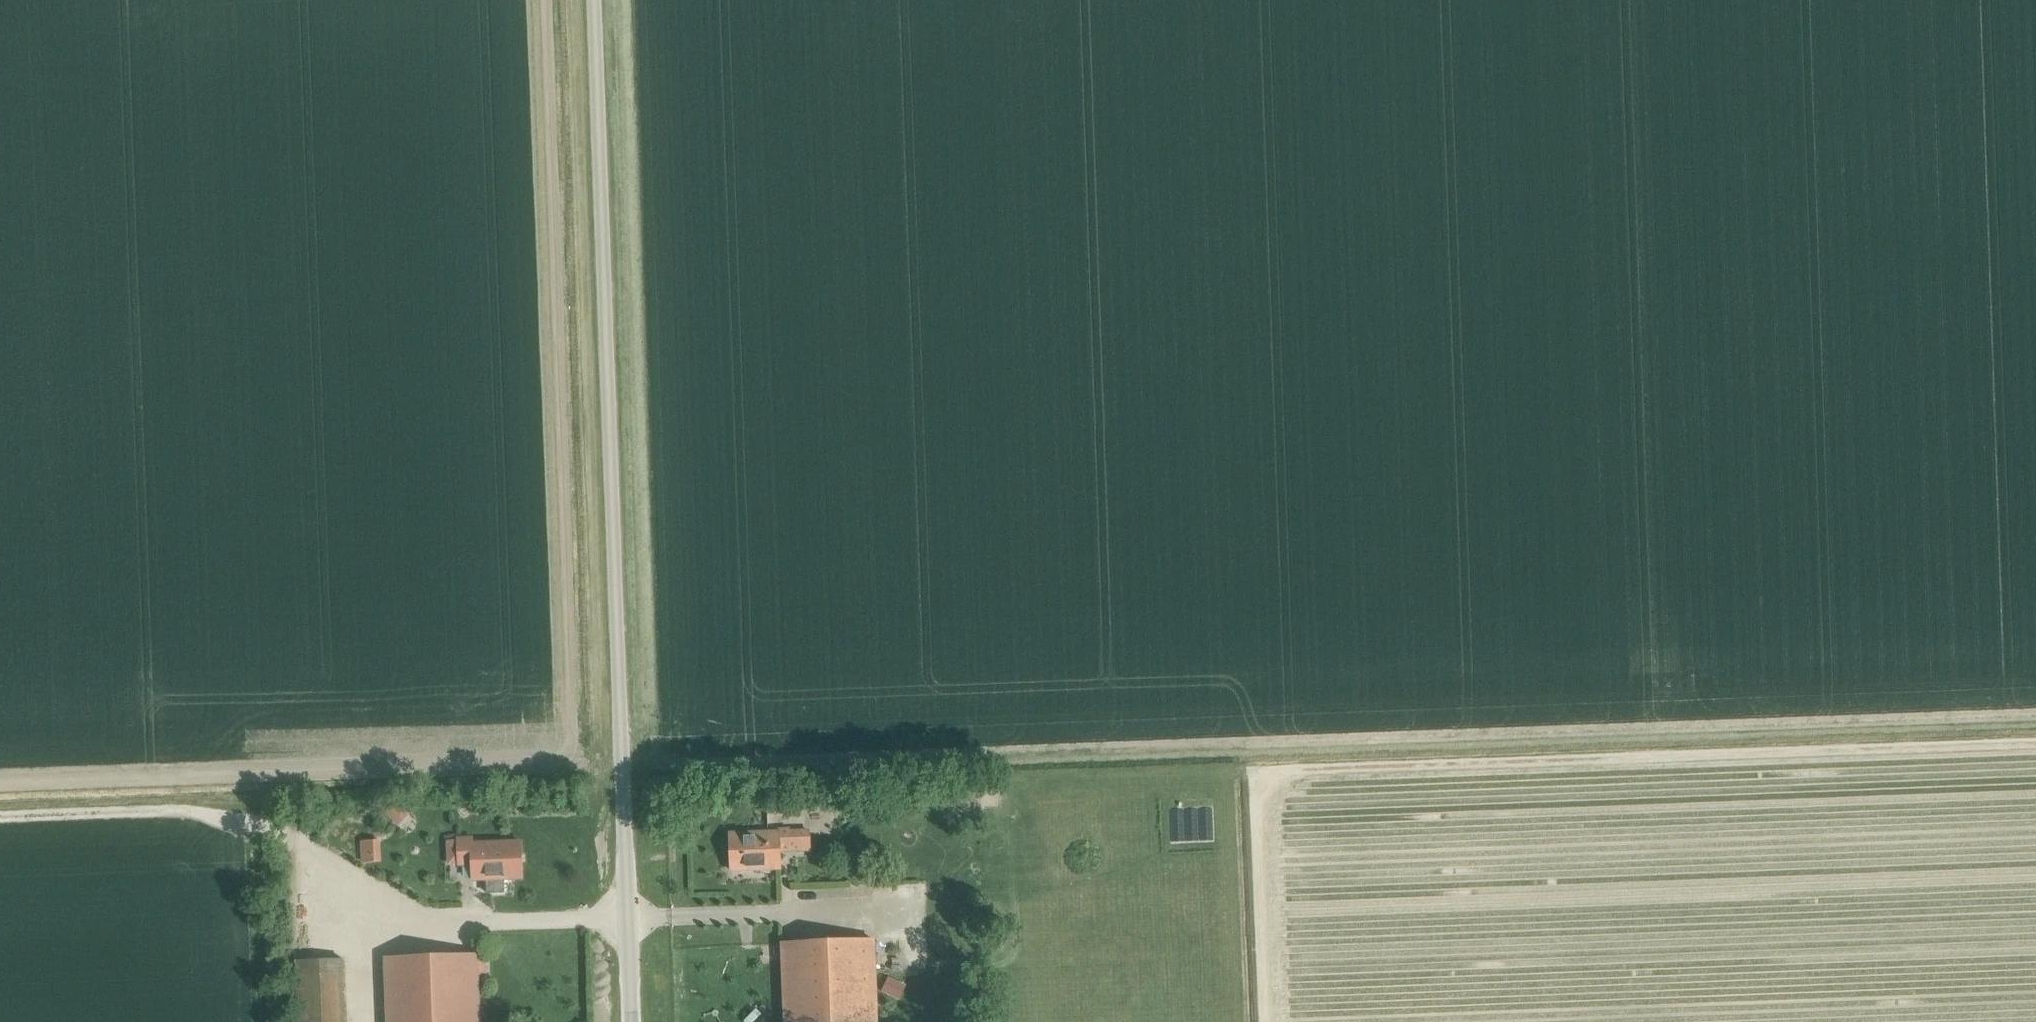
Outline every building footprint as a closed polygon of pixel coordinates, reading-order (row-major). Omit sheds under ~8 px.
[(731,870),(780,869),(779,832),(730,833),(731,870)] [(472,880),(521,878),(520,841),(472,843),(472,838),(457,838),(458,865),(472,864),(472,880)] [(874,940),(781,943),(784,1021),(877,1021),(874,940)] [(477,955),(384,958),(387,1021),(479,1021),(477,955)] [(344,960),(296,962),(298,1021),(346,1021),(344,960)]
